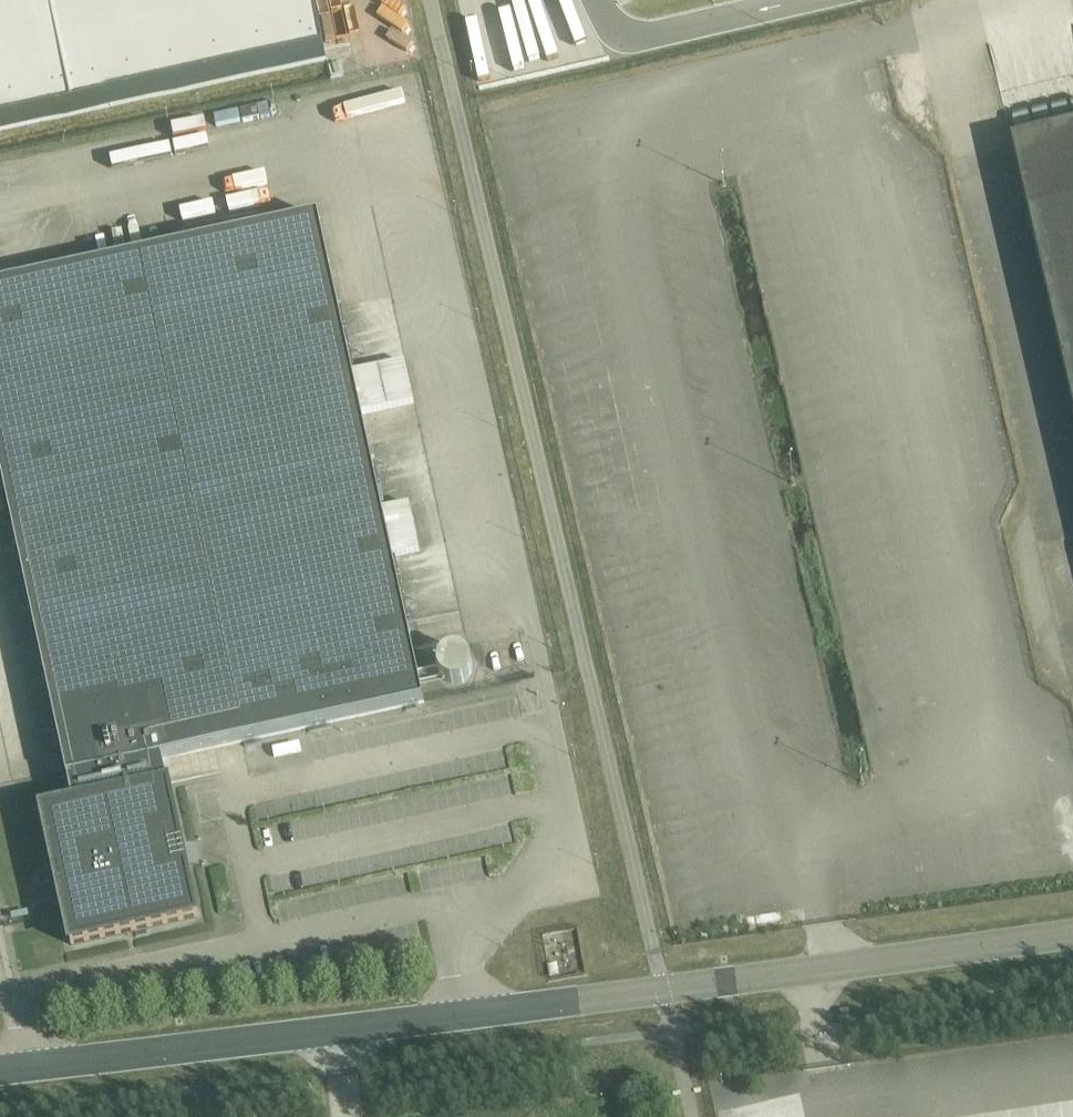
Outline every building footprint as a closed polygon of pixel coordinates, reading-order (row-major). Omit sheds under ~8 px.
[(131,102),(326,60),(313,0),(0,0),(0,129),(131,102)] [(1012,142),(1064,369),(1072,407),(1072,128),(1012,142)] [(319,217),(0,286),(0,467),(68,778),(73,804),(42,811),(71,945),(198,918),(169,783),(168,784),(163,758),(424,702),(319,217)] [(375,411),(419,400),(409,359),(365,369),(375,411)] [(463,686),(471,680),(474,671),(472,661),(465,654),(457,652),(449,653),(443,658),(440,665),(440,675),(445,682),(454,687),(463,686)] [(300,744),(270,750),(272,763),(302,757),(300,744)]
